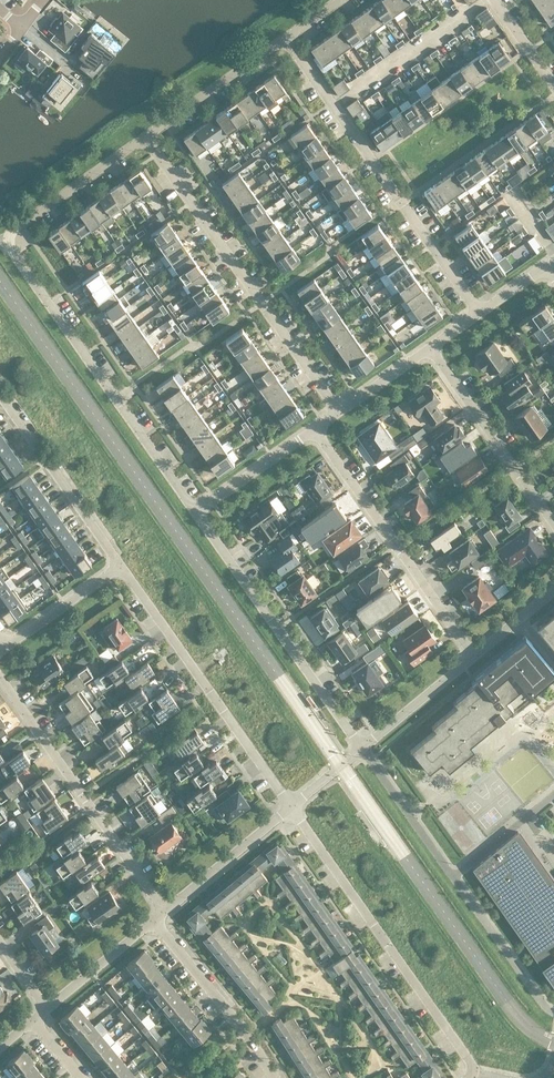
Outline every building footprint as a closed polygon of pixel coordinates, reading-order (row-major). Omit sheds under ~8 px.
[(383,0),(379,0),(373,5),(385,21),(393,15),(383,0)] [(397,0),(383,0),(393,15),(403,8),(397,0)] [(410,0),(397,0),(403,8),(412,2),(410,0)] [(537,5),(544,15),(553,8),(553,0),(544,0),(537,5)] [(385,21),(373,5),(362,12),(374,29),(385,21)] [(476,15),(480,20),(483,24),(494,17),(487,7),(476,15)] [(544,15),(550,24),(553,22),(553,8),(544,15)] [(79,35),(72,29),(77,23),(63,12),(58,18),(56,17),(51,24),(58,30),(51,39),(66,51),(79,35)] [(374,29),(362,12),(351,20),(363,37),(374,29)] [(363,37),(351,20),(341,27),(353,44),(363,37)] [(353,44),(341,27),(332,33),(344,50),(353,44)] [(85,48),(79,55),(85,60),(80,66),(90,74),(102,59),(107,63),(116,53),(108,46),(113,40),(105,33),(100,39),(92,33),(82,45),(85,48)] [(344,50),(332,33),(323,40),(334,57),(344,50)] [(334,57),(323,40),(311,48),(323,65),(334,57)] [(499,41),(488,49),(500,65),(511,58),(499,41)] [(383,42),(377,46),(385,57),(391,53),(383,42)] [(38,72),(46,62),(49,64),(54,59),(43,50),(39,55),(28,46),(19,57),(29,65),(28,67),(35,72),(36,71),(38,72)] [(500,65),(488,49),(479,56),(490,72),(500,65)] [(490,72),(479,56),(469,62),(481,79),(490,72)] [(481,79),(469,62),(460,69),(472,85),(481,79)] [(472,85),(460,69),(450,76),(462,92),(472,85)] [(53,82),(53,83),(44,94),(54,102),(58,97),(65,103),(64,103),(65,104),(68,101),(68,100),(82,83),(74,77),(71,80),(62,72),(60,74),(53,82)] [(286,91),(274,74),(264,81),(276,98),(282,94),(287,101),(291,98),(286,91)] [(462,92),(450,76),(440,83),(452,99),(462,92)] [(344,78),(333,86),(340,96),(350,88),(344,78)] [(35,81),(32,85),(38,90),(41,86),(35,81)] [(279,102),(276,98),(264,81),(255,88),(267,104),(270,109),(279,102)] [(452,99),(440,83),(432,89),(443,105),(452,99)] [(267,104),(255,88),(246,94),(258,110),(259,110),(262,114),(269,109),(266,105),(267,104)] [(443,105),(432,89),(421,96),(433,113),(443,105)] [(258,110),(246,94),(237,101),(248,117),(258,110)] [(433,113),(421,96),(412,103),(424,119),(433,113)] [(346,106),(353,116),(357,113),(364,108),(357,98),(346,106)] [(402,109),(401,110),(413,127),(424,119),(412,103),(411,103),(408,99),(399,105),(402,109)] [(248,117),(237,101),(226,108),(238,125),(248,117)] [(238,125),(226,108),(216,115),(228,132),(238,125)] [(364,108),(357,113),(362,121),(370,115),(364,108)] [(413,127),(401,110),(391,117),(403,134),(413,127)] [(552,136),(536,113),(525,121),(537,137),(542,144),(552,136)] [(228,132),(216,115),(206,122),(218,139),(228,132)] [(403,134),(391,117),(381,125),(392,141),(403,134)] [(537,137),(525,121),(516,127),(527,144),(537,137)] [(218,139),(206,122),(195,130),(207,146),(218,139)] [(316,135),(307,123),(291,135),(299,147),(316,135)] [(392,141),(381,125),(370,132),(382,149),(392,141)] [(527,144),(516,127),(507,134),(519,150),(527,144)] [(207,146),(195,130),(184,138),(196,154),(197,153),(200,158),(209,151),(206,147),(207,146)] [(519,150),(507,134),(496,141),(508,158),(519,150)] [(323,146),(316,135),(299,147),(307,158),(323,146)] [(508,158),(496,141),(485,149),(497,166),(508,158)] [(330,156),(323,146),(307,158),(313,167),(330,156)] [(497,166),(485,149),(475,156),(487,173),(497,166)] [(337,165),(330,156),(313,167),(320,177),(337,165)] [(487,173),(475,156),(465,163),(477,180),(487,173)] [(477,180),(465,163),(454,171),(466,187),(477,180)] [(344,175),(337,165),(320,177),(327,187),(344,175)] [(152,185),(140,169),(130,176),(141,193),(152,185)] [(466,187),(454,171),(445,177),(456,194),(466,187)] [(246,182),(239,172),(222,183),(230,194),(246,182)] [(523,179),(517,172),(514,174),(520,182),(523,179)] [(266,173),(258,178),(262,184),(270,178),(266,173)] [(351,185),(344,175),(327,187),(334,197),(351,185)] [(141,193),(130,176),(120,183),(132,200),(141,193)] [(456,194),(445,177),(435,184),(447,201),(456,194)] [(252,191),(246,182),(230,194),(236,203),(252,191)] [(132,200),(120,183),(110,190),(122,206),(132,200)] [(447,201),(435,184),(424,192),(436,208),(447,201)] [(358,196),(351,185),(334,197),(342,208),(358,196)] [(122,206),(110,190),(99,197),(111,214),(122,206)] [(259,199),(252,191),(236,203),(242,211),(259,199)] [(365,206),(358,196),(342,208),(349,217),(365,206)] [(111,214),(99,197),(89,204),(101,221),(102,221),(111,214)] [(265,209),(259,199),(242,211),(249,221),(265,209)] [(101,221),(89,204),(80,211),(91,228),(97,224),(102,231),(106,228),(102,221),(101,221)] [(372,215),(365,206),(349,217),(355,227),(372,215)] [(273,220),(265,209),(249,221),(256,232),(273,220)] [(91,228),(80,211),(70,218),(82,235),(91,228)] [(452,221),(456,226),(461,222),(457,217),(452,221)] [(82,235),(70,218),(59,226),(71,242),(82,235)] [(279,229),(273,220),(256,232),(263,241),(279,229)] [(175,232),(168,222),(151,233),(159,244),(175,232)] [(455,235),(462,245),(479,234),(472,223),(455,235)] [(385,233),(378,224),(362,236),(368,245),(385,233)] [(71,242),(59,226),(49,233),(60,250),(71,242)] [(285,238),(279,229),(263,241),(269,249),(285,238)] [(182,242),(175,232),(159,244),(166,254),(182,242)] [(392,243),(385,233),(368,245),(375,255),(392,243)] [(519,233),(518,233),(511,239),(514,243),(522,238),(519,233)] [(485,242),(479,234),(462,245),(468,254),(485,242)] [(292,247),(285,238),(269,249),(276,259),(292,247)] [(189,252),(182,242),(166,254),(172,263),(189,252)] [(492,252),(485,242),(468,254),(475,264),(492,252)] [(398,252),(392,243),(375,255),(381,263),(398,252)] [(300,259),(292,247),(276,259),(284,271),(300,259)] [(196,262),(189,252),(172,263),(179,273),(196,262)] [(404,260),(398,252),(381,263),(387,272),(404,260)] [(498,261),(492,252),(475,264),(481,273),(498,261)] [(505,256),(498,261),(481,273),(489,283),(505,271),(501,265),(508,260),(505,256)] [(128,263),(125,258),(120,262),(123,267),(128,263)] [(410,269),(404,260),(387,272),(393,281),(410,269)] [(202,270),(196,262),(179,273),(185,282),(202,270)] [(416,278),(410,269),(393,281),(400,290),(416,278)] [(106,279),(99,270),(83,282),(89,291),(106,279)] [(209,280),(202,270),(185,282),(192,292),(209,280)] [(422,287),(416,278),(400,290),(406,298),(422,287)] [(113,289),(106,279),(89,291),(96,301),(113,289)] [(321,288),(314,279),(298,290),(304,300),(321,288)] [(216,290),(209,280),(192,292),(199,302),(216,290)] [(429,296),(422,287),(406,298),(413,308),(429,296)] [(328,298),(321,288),(304,300),(311,310),(328,298)] [(119,298),(113,289),(96,301),(102,310),(119,298)] [(222,299),(216,290),(199,302),(205,310),(222,299)] [(435,305),(429,296),(413,308),(419,317),(435,305)] [(126,308),(119,298),(102,310),(109,319),(126,308)] [(334,307),(328,298),(311,310),(317,318),(334,307)] [(229,309),(222,299),(205,310),(213,321),(229,309)] [(519,322),(527,334),(533,330),(544,345),(553,338),(553,316),(545,304),(535,311),(534,311),(519,322)] [(443,315),(435,305),(419,317),(426,327),(443,315)] [(340,315),(334,307),(317,318),(323,327),(340,315)] [(133,317),(126,308),(109,319),(116,329),(133,317)] [(347,325),(340,315),(323,327),(330,337),(347,325)] [(391,323),(395,328),(406,321),(402,315),(391,323)] [(139,326),(133,317),(116,329),(122,338),(139,326)] [(353,334),(347,325),(330,337),(336,345),(353,334)] [(146,336),(139,326),(122,338),(129,348),(146,336)] [(251,339),(243,328),(226,339),(234,351),(251,339)] [(360,344),(353,334),(336,345),(343,355),(360,344)] [(152,345),(146,336),(129,348),(135,356),(152,345)] [(257,348),(251,339),(234,351),(240,360),(257,348)] [(500,367),(504,373),(516,365),(511,358),(507,361),(494,342),(477,354),(481,360),(478,362),(483,369),(486,367),(490,373),(500,367)] [(367,353),(360,344),(343,355),(350,365),(367,353)] [(159,355),(152,345),(135,356),(143,367),(159,355)] [(263,357),(257,348),(240,360),(246,368),(263,357)] [(551,356),(547,351),(536,358),(540,364),(551,356)] [(374,364),(367,353),(350,365),(358,376),(374,364)] [(270,366),(263,357),(246,368),(253,378),(270,366)] [(276,375),(270,366),(253,378),(259,387),(276,375)] [(523,370),(505,383),(504,383),(503,384),(508,390),(502,395),(512,410),(534,395),(528,386),(532,383),(523,370)] [(181,385),(173,375),(157,387),(164,397),(181,385)] [(282,384),(276,375),(259,387),(265,396),(282,384)] [(546,379),(539,383),(542,387),(549,383),(546,379)] [(289,394),(282,384),(265,396),(272,405),(289,394)] [(188,395),(181,385),(164,397),(171,407),(188,395)] [(440,400),(430,386),(423,391),(420,391),(417,394),(416,396),(409,401),(418,415),(423,412),(431,424),(443,415),(435,404),(440,400)] [(541,387),(534,392),(537,398),(545,392),(541,387)] [(296,403),(289,394),(272,405),(279,415),(296,403)] [(194,404),(188,395),(171,407),(177,416),(194,404)] [(303,414),(296,403),(279,415),(287,426),(303,414)] [(201,414),(194,404),(177,416),(184,425),(201,414)] [(531,405),(516,416),(532,437),(546,427),(551,423),(541,408),(535,412),(531,405)] [(207,423),(201,414),(184,425),(191,435),(207,423)] [(360,434),(359,436),(359,439),(361,441),(363,442),(370,451),(372,450),(375,454),(373,456),(376,461),(387,453),(392,459),(417,442),(411,434),(395,445),(379,422),(364,432),(362,433),(360,434)] [(214,433),(207,423),(191,435),(198,445),(214,433)] [(464,434),(459,427),(458,428),(455,424),(435,438),(437,440),(436,441),(439,447),(441,446),(443,448),(464,434)] [(254,434),(248,426),(244,428),(240,431),(246,439),(254,434)] [(423,426),(412,434),(417,441),(428,434),(423,426)] [(221,443),(214,433),(198,445),(205,455),(221,443)] [(2,435),(0,437),(0,451),(9,445),(2,435)] [(428,435),(417,442),(421,448),(432,440),(428,435)] [(450,470),(476,452),(470,443),(466,446),(462,441),(440,456),(450,470)] [(227,452),(221,443),(205,455),(211,463),(227,452)] [(9,445),(0,451),(0,466),(16,455),(9,445)] [(247,458),(258,450),(254,445),(243,453),(247,458)] [(228,453),(227,452),(211,463),(218,474),(235,462),(233,460),(238,457),(232,450),(228,453)] [(404,454),(394,461),(397,467),(385,475),(394,488),(414,474),(406,462),(409,460),(404,454)] [(16,455),(0,466),(0,467),(7,476),(23,465),(16,455)] [(479,455),(456,472),(466,486),(489,470),(479,455)] [(309,474),(294,485),(301,493),(308,488),(318,503),(333,493),(318,472),(311,477),(309,474)] [(37,484),(29,473),(29,474),(13,485),(20,495),(20,496),(37,484)] [(44,494),(37,484),(20,496),(20,495),(18,497),(25,507),(27,506),(27,505),(44,494)] [(408,492),(412,496),(412,497),(404,503),(417,521),(431,511),(429,507),(433,504),(427,495),(419,484),(408,492)] [(50,504),(44,494),(27,505),(27,506),(34,515),(50,504)] [(269,500),(243,519),(253,533),(258,529),(260,532),(266,541),(279,531),(283,537),(300,524),(296,519),(290,523),(282,512),(286,509),(277,496),(270,501),(269,500)] [(513,504),(507,496),(495,505),(508,524),(505,525),(509,531),(520,523),(516,518),(521,515),(515,507),(513,504)] [(335,502),(301,527),(311,541),(328,529),(326,527),(333,522),(335,525),(346,516),(340,508),(339,508),(335,502)] [(57,513),(50,504),(34,515),(31,516),(39,526),(57,513)] [(301,524),(312,517),(303,504),(294,510),(292,512),(301,524)] [(64,523),(57,513),(39,526),(46,537),(48,535),(64,523)] [(486,523),(482,518),(477,522),(481,527),(486,523)] [(346,522),(346,523),(324,538),(334,552),(361,533),(351,519),(347,522),(346,521),(346,522)] [(455,522),(430,539),(436,548),(441,545),(444,549),(451,544),(448,540),(461,531),(455,522)] [(71,533),(64,523),(48,535),(55,545),(71,533)] [(549,555),(530,528),(497,551),(508,565),(526,553),(535,566),(549,555)] [(484,533),(493,546),(499,542),(490,529),(484,533)] [(78,543),(71,533),(55,545),(61,554),(62,554),(78,543)] [(283,549),(270,558),(281,573),(299,560),(292,550),(298,546),(289,535),(278,543),(283,549)] [(364,538),(359,542),(339,556),(348,569),(368,556),(363,549),(369,544),(364,538)] [(454,559),(453,560),(447,563),(452,570),(478,552),(477,550),(479,549),(474,542),(472,543),(469,538),(449,552),(454,559)] [(85,552),(78,543),(62,554),(61,554),(59,555),(67,566),(69,565),(68,564),(85,552)] [(92,563),(85,552),(68,564),(69,565),(76,574),(78,575),(83,572),(81,570),(92,563)] [(489,559),(484,552),(472,561),(476,568),(489,559)] [(325,562),(319,566),(323,572),(329,568),(325,562)] [(383,572),(379,566),(359,580),(369,594),(389,580),(387,578),(388,577),(384,571),(383,572)] [(0,568),(0,583),(5,580),(9,577),(2,567),(0,568)] [(287,577),(290,582),(291,583),(289,584),(302,602),(316,592),(303,574),(302,575),(298,570),(287,577)] [(464,588),(478,608),(479,609),(480,608),(494,598),(489,590),(492,588),(488,581),(485,584),(479,576),(465,586),(464,587),(464,588)] [(5,580),(0,583),(0,598),(12,590),(11,589),(5,580)] [(510,588),(504,582),(494,590),(499,597),(510,588)] [(391,592),(388,587),(357,608),(367,623),(398,601),(397,600),(401,597),(395,589),(391,592)] [(11,589),(12,590),(0,598),(0,608),(2,611),(21,598),(13,588),(11,589)] [(347,594),(343,588),(336,593),(340,599),(347,594)] [(350,593),(341,599),(349,610),(357,604),(350,593)] [(28,608),(21,598),(2,611),(9,621),(28,608)] [(418,614),(408,600),(399,607),(398,607),(398,608),(394,610),(393,611),(382,619),(392,633),(418,614)] [(312,617),(325,635),(324,635),(325,636),(326,635),(337,627),(338,627),(337,626),(337,625),(339,624),(334,618),(333,619),(329,615),(331,613),(327,607),(325,609),(325,608),(324,607),(323,608),(324,608),(312,616),(311,616),(312,617)] [(354,607),(349,611),(352,616),(353,617),(357,615),(357,612),(354,607)] [(538,627),(543,633),(553,646),(553,614),(538,627)] [(353,617),(352,616),(343,622),(346,627),(355,620),(353,617)] [(122,625),(117,618),(105,627),(106,629),(102,632),(114,649),(118,646),(119,647),(131,638),(126,631),(127,630),(126,629),(126,630),(123,626),(123,625),(123,624),(122,625)] [(436,640),(425,625),(404,640),(410,649),(406,652),(415,664),(430,653),(427,648),(428,647),(428,645),(436,640)] [(380,636),(373,627),(367,631),(374,641),(380,636)] [(351,653),(352,654),(355,658),(369,649),(365,643),(355,649),(343,632),(329,641),(342,659),(351,653)] [(526,636),(491,664),(515,693),(524,686),(531,694),(553,675),(553,670),(553,669),(553,670),(551,667),(551,666),(526,636)] [(123,676),(122,674),(129,669),(122,659),(115,664),(115,663),(119,660),(115,654),(104,662),(108,669),(99,675),(106,685),(115,679),(116,681),(123,676)] [(65,671),(54,655),(39,665),(43,671),(37,675),(44,686),(65,671)] [(78,659),(72,662),(77,669),(78,670),(83,666),(78,659)] [(134,671),(125,677),(122,680),(129,689),(141,681),(142,683),(149,678),(148,676),(155,671),(148,661),(141,666),(141,665),(134,670),(134,671)] [(377,675),(368,662),(354,672),(359,679),(357,681),(361,686),(363,685),(368,692),(374,688),(379,695),(389,688),(379,673),(377,675)] [(64,680),(69,686),(71,690),(78,685),(79,687),(86,682),(85,680),(93,674),(87,664),(83,666),(78,670),(77,669),(70,674),(71,675),(64,680)] [(515,693),(491,664),(475,677),(476,678),(478,681),(453,701),(454,702),(455,702),(457,705),(432,726),(433,727),(433,726),(436,729),(411,750),(411,751),(412,750),(426,767),(430,772),(442,762),(449,770),(475,749),(471,745),(499,722),(505,717),(505,716),(514,709),(506,700),(515,693)] [(148,696),(147,695),(141,687),(135,691),(134,690),(127,695),(128,696),(119,703),(125,712),(134,706),(136,708),(143,703),(141,701),(148,696)] [(81,689),(77,691),(59,704),(66,713),(67,712),(69,715),(68,716),(72,722),(94,707),(81,689)] [(149,702),(155,710),(152,713),(158,722),(180,707),(176,701),(174,701),(173,699),(174,698),(167,689),(149,702)] [(96,721),(90,713),(72,725),(79,735),(80,734),(81,737),(80,737),(85,744),(106,729),(99,719),(96,721)] [(145,724),(141,717),(135,720),(140,727),(145,724)] [(103,734),(108,741),(109,744),(116,739),(117,741),(124,736),(123,734),(132,728),(125,718),(116,725),(116,723),(109,728),(109,729),(103,734)] [(154,735),(147,725),(141,729),(148,739),(154,735)] [(204,741),(199,734),(197,731),(190,736),(189,734),(182,739),(183,741),(174,747),(181,757),(190,751),(191,752),(198,747),(197,746),(204,741)] [(122,741),(118,743),(109,750),(109,749),(102,754),(102,755),(96,759),(102,769),(109,764),(111,766),(118,761),(116,759),(128,751),(122,741)] [(1,765),(0,766),(0,771),(4,777),(17,769),(18,771),(25,766),(24,764),(30,759),(24,749),(17,754),(16,753),(9,758),(10,759),(1,765)] [(197,752),(190,757),(189,755),(182,760),(183,762),(171,770),(178,780),(190,771),(190,772),(198,767),(197,766),(203,761),(197,752)] [(216,758),(210,763),(208,761),(201,766),(203,768),(194,774),(200,784),(209,778),(210,779),(217,774),(216,773),(223,768),(216,758)] [(154,766),(150,759),(144,763),(149,770),(154,766)] [(224,769),(218,773),(223,779),(228,775),(224,769)] [(138,770),(135,772),(117,785),(121,792),(122,791),(124,793),(123,794),(129,803),(151,788),(138,770)] [(23,783),(17,774),(10,779),(9,778),(2,783),(3,784),(0,786),(0,799),(1,800),(10,794),(11,796),(18,791),(17,789),(24,784),(23,783)] [(24,789),(31,798),(27,800),(34,810),(56,795),(51,788),(50,789),(48,787),(49,786),(43,776),(24,789)] [(216,793),(212,787),(210,784),(203,788),(201,786),(194,791),(196,793),(187,799),(194,809),(203,803),(203,804),(210,799),(210,798),(216,793)] [(231,795),(227,789),(212,799),(217,806),(219,805),(228,818),(248,804),(238,790),(231,795)] [(177,797),(173,790),(167,794),(172,801),(177,797)] [(151,792),(147,794),(129,807),(134,813),(135,812),(136,815),(135,816),(142,825),(160,812),(154,804),(157,801),(151,792)] [(37,811),(43,820),(40,822),(47,832),(68,816),(64,810),(62,811),(61,809),(62,808),(55,798),(37,811)] [(182,806),(179,801),(174,805),(177,809),(182,806)] [(172,805),(157,816),(162,822),(176,812),(172,805)] [(22,812),(16,816),(19,821),(25,816),(22,812)] [(171,822),(150,837),(160,851),(181,836),(171,822)] [(79,829),(73,833),(71,831),(64,836),(66,838),(53,847),(60,856),(72,848),(73,849),(80,844),(79,843),(86,838),(79,829)] [(518,831),(473,868),(490,892),(534,861),(515,834),(519,831),(518,831)] [(274,847),(272,844),(259,855),(267,865),(273,859),(275,861),(277,859),(285,870),(285,871),(291,867),(287,862),(292,858),(283,846),(280,847),(278,844),(274,847)] [(79,849),(72,854),(71,852),(64,857),(65,859),(53,867),(60,877),(72,868),(73,870),(80,865),(79,863),(86,859),(79,849)] [(267,865),(259,855),(241,871),(256,889),(257,888),(268,879),(260,870),(267,865)] [(85,865),(76,872),(73,874),(79,884),(91,875),(92,876),(99,871),(98,870),(105,865),(98,856),(92,860),(90,858),(83,863),(85,865)] [(38,867),(32,857),(27,861),(34,870),(38,867)] [(304,876),(292,858),(287,862),(291,867),(285,871),(285,870),(275,877),(283,889),(284,890),(304,876)] [(534,861),(490,892),(553,984),(553,889),(534,861)] [(105,866),(99,870),(102,875),(108,870),(105,866)] [(5,891),(12,901),(30,888),(17,870),(0,882),(0,884),(3,889),(4,888),(6,890),(5,891)] [(256,889),(241,871),(229,880),(245,898),(253,891),(258,897),(262,894),(257,888),(256,889)] [(312,888),(304,876),(284,890),(283,889),(277,893),(280,897),(286,892),(292,901),(293,902),(312,888)] [(48,884),(43,877),(39,879),(45,887),(48,884)] [(245,898),(229,880),(218,889),(233,908),(232,908),(237,914),(241,912),(236,906),(245,898)] [(98,890),(94,884),(92,881),(85,886),(84,884),(77,889),(78,891),(69,897),(76,906),(85,900),(85,901),(93,896),(92,895),(98,890)] [(321,900),(312,888),(293,902),(292,901),(286,905),(288,909),(294,904),(300,913),(301,914),(321,900)] [(233,908),(218,889),(202,902),(206,907),(210,903),(214,908),(222,917),(232,908),(233,908)] [(11,904),(16,911),(17,910),(19,912),(17,913),(24,922),(42,910),(30,891),(11,904)] [(122,908),(110,891),(100,898),(99,898),(88,906),(93,914),(88,918),(93,925),(98,921),(100,923),(122,908)] [(329,912),(321,900),(301,914),(300,913),(294,917),(297,921),(303,916),(309,925),(309,926),(329,912)] [(206,907),(202,902),(190,913),(192,915),(188,918),(191,921),(189,923),(199,936),(204,932),(208,936),(212,933),(212,932),(203,922),(206,920),(204,917),(214,908),(210,903),(206,907)] [(59,909),(54,903),(49,906),(53,912),(59,909)] [(338,924),(329,912),(309,926),(309,925),(303,929),(305,933),(311,929),(317,937),(318,938),(338,924)] [(39,929),(32,934),(45,952),(57,943),(48,930),(54,925),(47,915),(35,923),(39,929)] [(346,936),(338,924),(318,938),(317,937),(311,941),(314,945),(320,941),(326,949),(326,950),(346,936)] [(221,925),(212,932),(212,933),(208,936),(204,932),(199,936),(212,952),(231,936),(230,936),(221,925)] [(236,931),(230,936),(231,936),(212,952),(221,963),(240,948),(239,947),(233,939),(239,934),(236,931)] [(355,948),(346,936),(326,950),(326,949),(319,953),(322,957),(328,953),(334,961),(333,962),(339,971),(341,970),(340,969),(357,957),(352,950),(355,948)] [(245,942),(239,947),(240,948),(221,963),(231,974),(249,959),(248,958),(242,950),(248,945),(245,942)] [(154,960),(145,949),(128,963),(136,974),(152,961),(152,962),(154,960)] [(254,953),(248,958),(249,959),(231,974),(240,986),(258,970),(258,969),(251,962),(257,957),(254,953)] [(359,955),(357,957),(340,969),(341,970),(347,979),(340,983),(343,987),(349,982),(348,981),(368,967),(359,955)] [(152,961),(136,974),(144,984),(160,971),(152,962),(152,961)] [(264,965),(258,969),(258,970),(240,986),(249,997),(268,982),(267,981),(261,973),(267,968),(264,965)] [(377,979),(368,967),(348,981),(349,982),(355,990),(349,995),(351,999),(358,994),(357,993),(377,979)] [(168,980),(160,971),(144,984),(152,993),(168,980)] [(273,976),(267,981),(268,982),(249,997),(259,1009),(261,1007),(264,1010),(271,1005),(268,1001),(277,993),(270,984),(276,979),(273,976)] [(385,991),(377,979),(357,993),(358,994),(363,1002),(357,1007),(360,1011),(366,1006),(365,1005),(385,991)] [(176,990),(168,980),(152,993),(160,1003),(176,990)] [(0,985),(0,986),(0,1007),(10,1000),(10,999),(12,997),(7,991),(5,993),(0,985)] [(112,985),(108,988),(113,994),(117,990),(112,985)] [(110,996),(106,990),(101,993),(106,999),(110,996)] [(121,996),(117,990),(113,994),(117,999),(121,996)] [(184,1000),(176,990),(160,1003),(169,1013),(184,1000)] [(394,1004),(385,991),(365,1005),(366,1006),(372,1015),(366,1019),(368,1023),(375,1018),(374,1017),(394,1004)] [(115,1001),(110,996),(106,999),(111,1005),(115,1001)] [(192,1010),(184,1000),(169,1013),(177,1023),(192,1010)] [(128,1004),(124,1007),(129,1013),(133,1010),(128,1004)] [(402,1015),(394,1004),(374,1017),(375,1018),(380,1027),(374,1031),(377,1035),(383,1030),(382,1029),(402,1015)] [(86,1015),(78,1005),(61,1019),(69,1030),(71,1029),(71,1028),(86,1015)] [(126,1015),(122,1009),(117,1013),(122,1018),(126,1015)] [(137,1015),(133,1010),(129,1013),(133,1019),(137,1015)] [(200,1019),(192,1010),(177,1023),(185,1032),(200,1019)] [(94,1025),(86,1015),(71,1028),(71,1029),(79,1038),(94,1025)] [(131,1021),(126,1015),(122,1018),(127,1024),(131,1021)] [(281,1018),(275,1022),(273,1023),(276,1026),(273,1028),(281,1041),(301,1028),(302,1029),(309,1025),(306,1021),(300,1025),(293,1015),(283,1022),(281,1018)] [(410,1027),(402,1015),(382,1029),(383,1030),(389,1039),(383,1043),(385,1047),(391,1042),(391,1041),(410,1027)] [(201,1018),(200,1019),(185,1032),(197,1048),(208,1039),(203,1034),(210,1029),(201,1018)] [(141,1019),(137,1023),(141,1029),(146,1025),(141,1019)] [(102,1035),(94,1025),(79,1038),(87,1048),(102,1035)] [(139,1031),(134,1025),(130,1028),(135,1034),(139,1031)] [(419,1039),(410,1027),(391,1041),(391,1042),(397,1051),(391,1055),(394,1059),(400,1054),(399,1053),(419,1039)] [(301,1028),(281,1041),(289,1053),(309,1040),(310,1041),(317,1037),(314,1033),(308,1037),(302,1029),(301,1028)] [(152,1033),(148,1037),(153,1042),(157,1039),(152,1033)] [(110,1045),(102,1035),(87,1048),(95,1057),(110,1045)] [(150,1044),(146,1039),(142,1042),(146,1048),(150,1044)] [(162,1045),(157,1039),(153,1042),(157,1048),(162,1045)] [(431,1056),(419,1039),(399,1053),(400,1054),(408,1066),(418,1059),(417,1058),(422,1055),(425,1060),(431,1056)] [(309,1040),(289,1053),(297,1066),(317,1053),(318,1054),(324,1049),(322,1046),(316,1050),(310,1041),(309,1040)] [(155,1050),(150,1044),(146,1048),(151,1054),(155,1050)] [(118,1054),(110,1045),(95,1057),(103,1067),(118,1054)] [(7,1063),(15,1073),(16,1073),(31,1061),(32,1061),(33,1060),(24,1049),(7,1063)] [(317,1053),(297,1066),(305,1077),(325,1065),(326,1066),(332,1062),(330,1058),(323,1062),(318,1054),(317,1053)] [(126,1064),(118,1054),(103,1067),(111,1077),(126,1064)] [(418,1059),(426,1070),(423,1072),(424,1074),(419,1077),(436,1077),(440,1075),(437,1071),(440,1069),(431,1056),(425,1060),(422,1055),(417,1058),(418,1059)] [(173,1056),(169,1060),(173,1065),(178,1061),(173,1056)] [(168,1066),(162,1059),(157,1063),(163,1070),(168,1066)] [(16,1073),(15,1073),(11,1076),(13,1077),(30,1077),(39,1070),(32,1061),(31,1061),(16,1073)] [(126,1064),(111,1077),(112,1077),(129,1077),(134,1074),(126,1064)] [(305,1077),(332,1077),(333,1077),(334,1077),(340,1074),(338,1070),(331,1074),(326,1066),(325,1065),(305,1077)] [(229,1069),(217,1076),(219,1077),(245,1077),(240,1070),(232,1075),(229,1069)]
